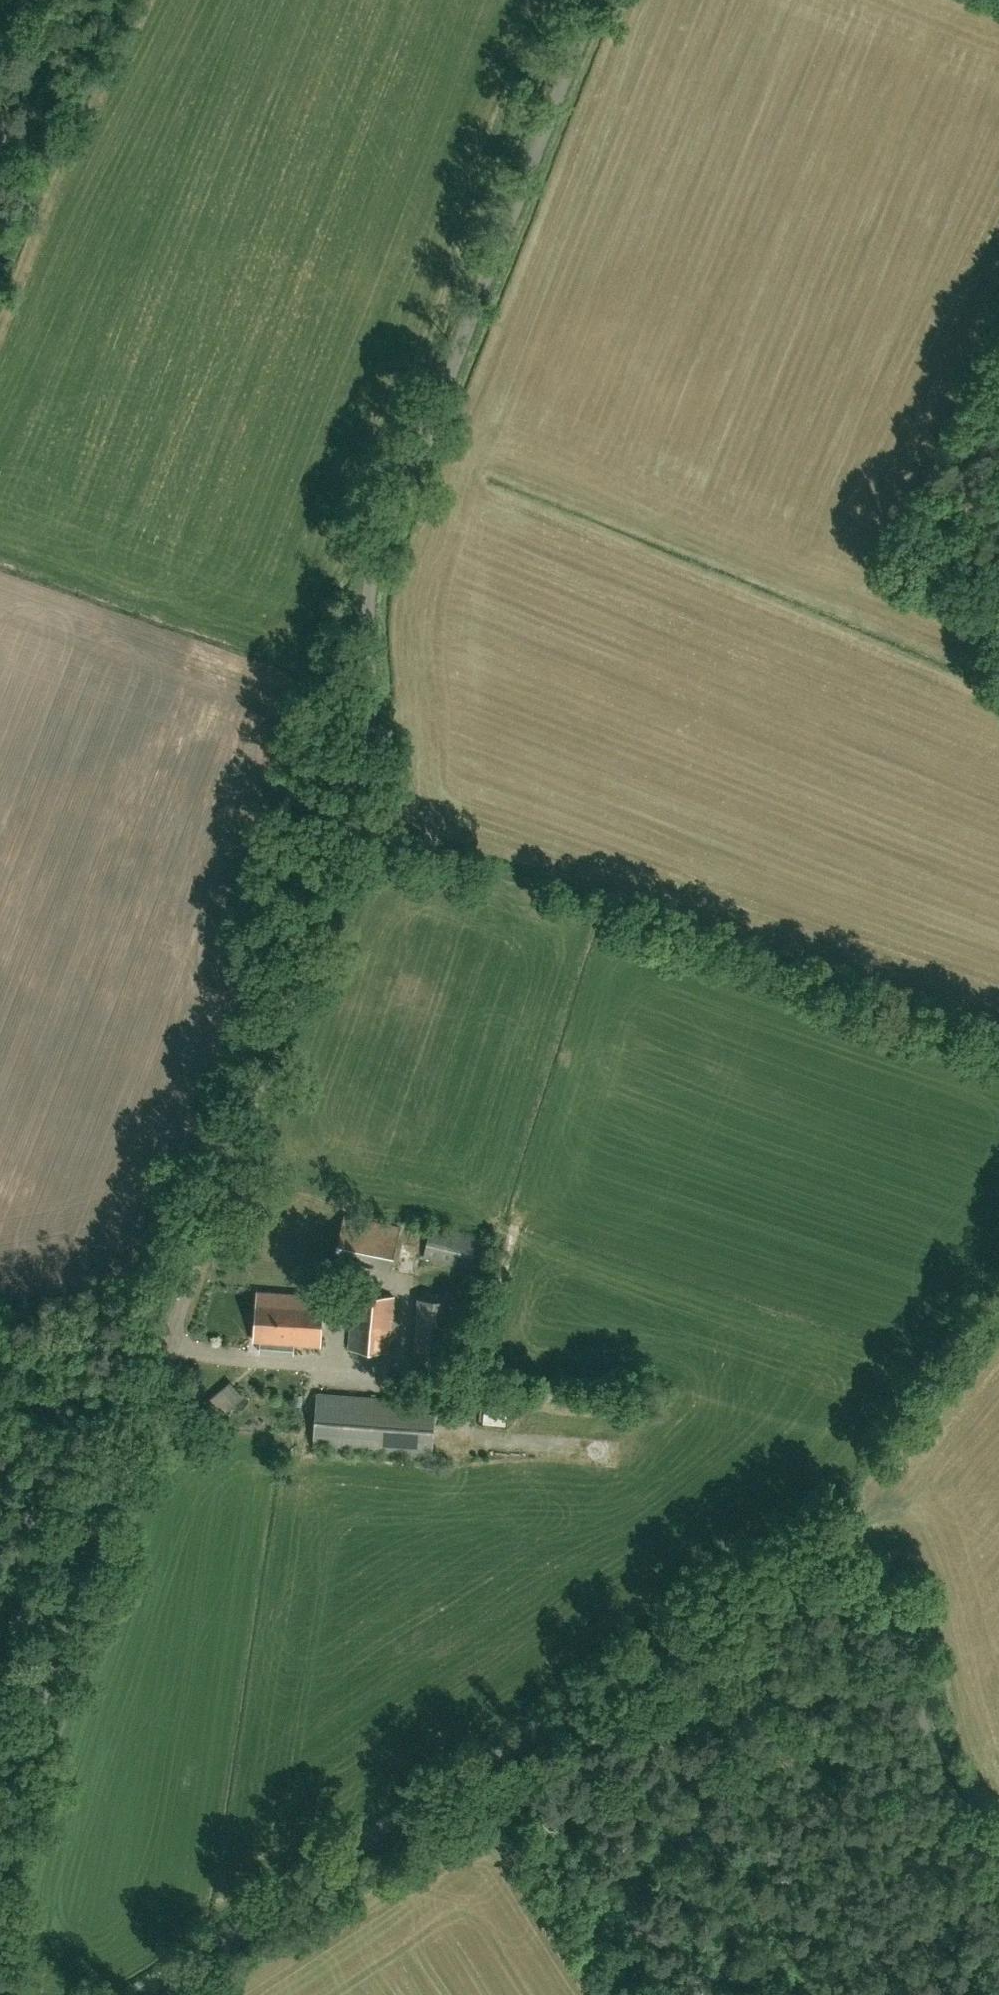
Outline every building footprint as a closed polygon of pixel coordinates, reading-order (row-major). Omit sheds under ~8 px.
[(332,1258),(362,1265),(391,1270),(401,1225),(342,1214),(332,1258)] [(482,1267),(489,1238),(431,1224),(424,1255),(482,1267)] [(319,1345),(322,1295),(257,1290),(253,1340),(319,1345)] [(389,1351),(395,1295),(352,1292),(348,1348),(389,1351)] [(452,1370),(458,1299),(418,1296),(413,1368),(452,1370)] [(433,1455),(436,1402),(318,1394),(314,1447),(433,1455)] [(489,1407),(489,1426),(513,1426),(513,1407),(489,1407)]
